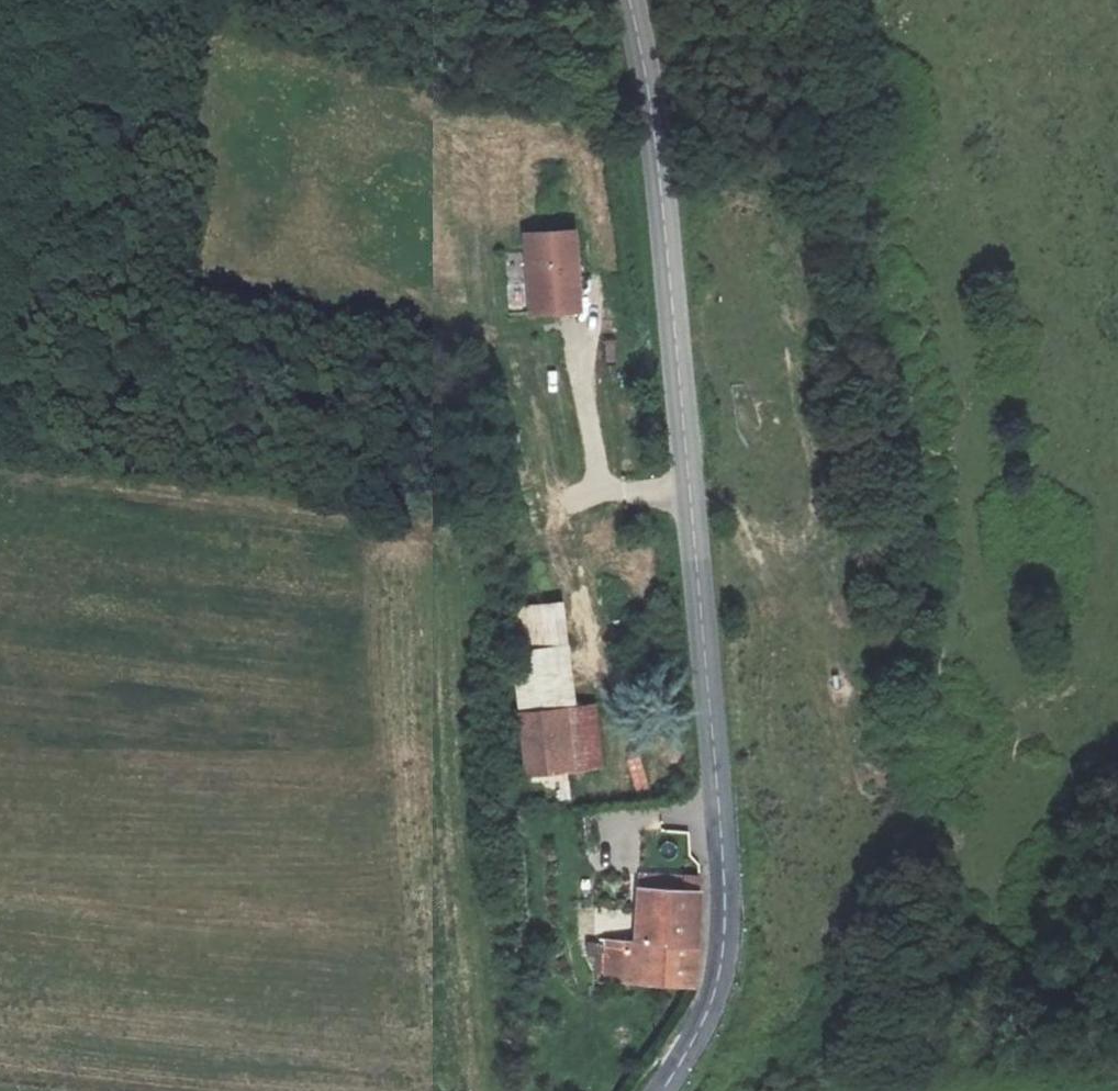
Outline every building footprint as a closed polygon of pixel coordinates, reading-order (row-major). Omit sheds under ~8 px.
[(532,243),(537,324),(586,321),(581,240),(532,243)] [(560,727),(558,718),(551,667),(563,664),(558,623),(508,632),(522,732),(560,727)] [(602,773),(597,747),(592,722),(560,727),(522,732),(534,819),(572,813),(567,779),(602,773)] [(637,886),(637,951),(697,944),(698,910),(697,884),(637,886)] [(637,951),(605,954),(605,992),(697,993),(697,944),(637,951)]
